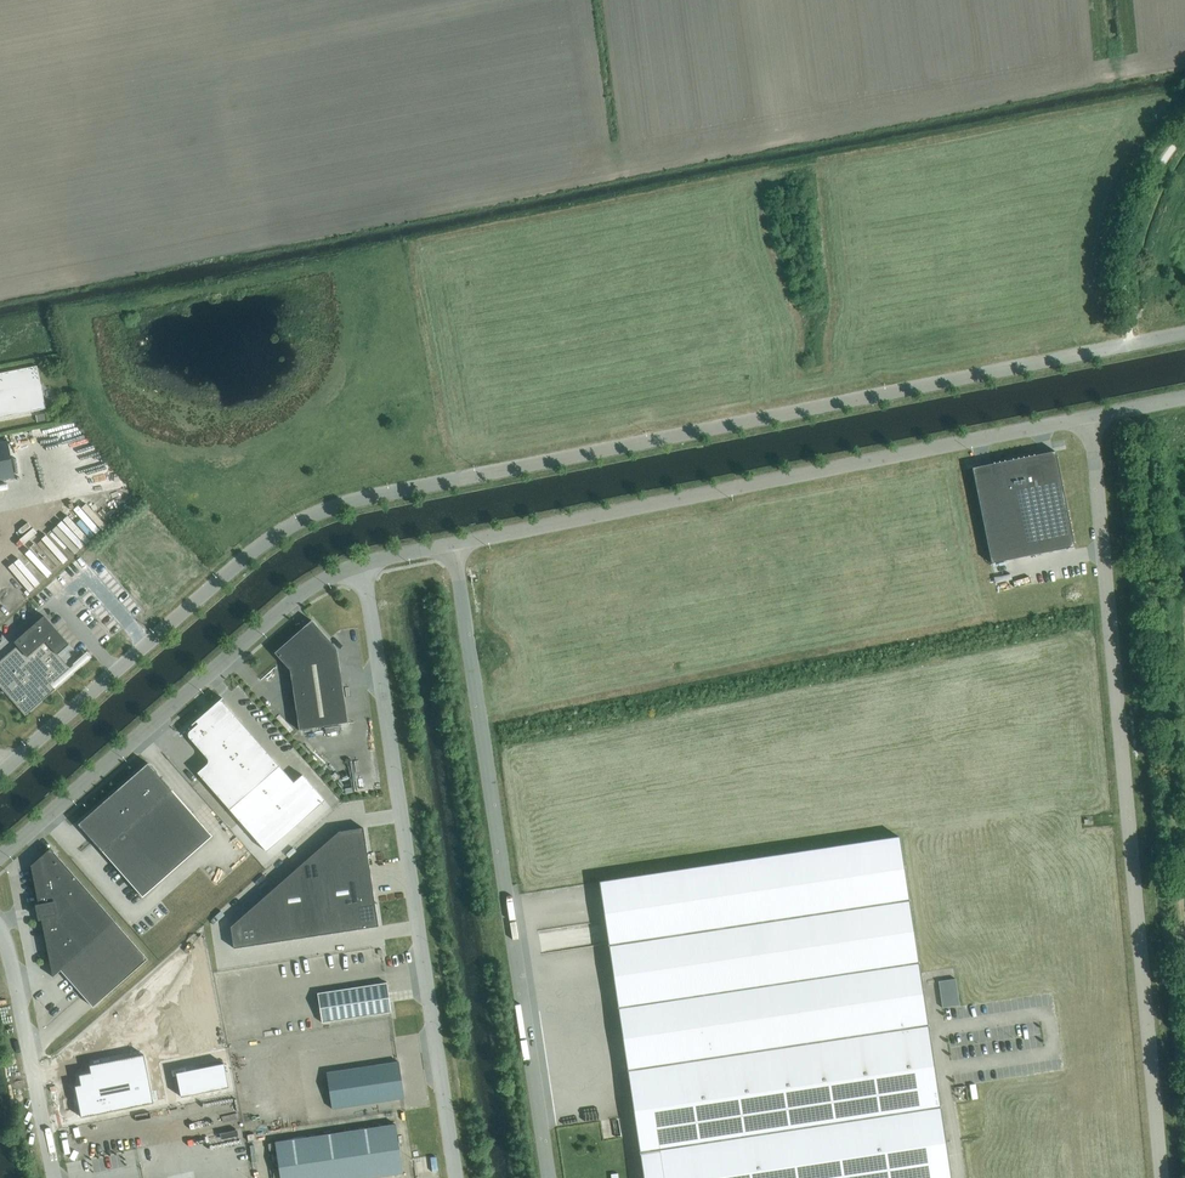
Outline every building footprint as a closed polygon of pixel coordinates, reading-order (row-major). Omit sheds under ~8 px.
[(10,363),(0,365),(0,371),(12,369),(10,363)] [(0,373),(0,418),(46,409),(37,366),(0,373)] [(36,413),(38,421),(47,419),(46,411),(36,413)] [(15,477),(8,441),(0,443),(0,480),(15,477)] [(65,460),(76,449),(71,445),(60,455),(65,460)] [(1055,451),(972,468),(991,563),(1074,547),(1055,451)] [(65,481),(90,461),(86,456),(61,475),(65,481)] [(77,501),(95,490),(88,480),(103,471),(100,468),(75,483),(81,493),(74,497),(77,501)] [(91,495),(87,499),(109,522),(114,518),(91,495)] [(97,535),(102,530),(79,507),(72,514),(77,520),(80,517),(97,535)] [(55,513),(30,534),(34,540),(60,518),(55,513)] [(17,560),(23,568),(26,565),(41,584),(58,571),(37,544),(17,560)] [(6,693),(25,715),(55,689),(55,688),(54,689),(50,684),(69,668),(70,668),(58,654),(69,645),(44,616),(32,626),(33,628),(14,645),(16,647),(0,661),(0,686),(6,693)] [(337,649),(312,620),(275,653),(290,670),(299,730),(348,723),(337,649)] [(188,734),(188,735),(188,736),(189,736),(189,737),(189,738),(207,758),(208,759),(208,760),(208,761),(208,762),(208,763),(207,764),(197,773),(230,810),(267,851),(325,800),(303,775),(294,782),(279,766),(221,700),(223,698),(192,725),(196,722),(198,724),(190,731),(189,732),(189,733),(188,734)] [(212,836),(148,763),(92,812),(93,812),(87,817),(92,836),(90,838),(143,897),(212,836)] [(370,788),(382,786),(380,771),(368,773),(370,788)] [(363,828),(339,831),(314,846),(318,861),(295,867),(299,882),(274,888),(231,926),(234,948),(378,926),(363,828)] [(899,837),(599,882),(644,1177),(951,1177),(899,837)] [(148,959),(54,851),(51,848),(31,865),(39,905),(37,905),(40,919),(44,918),(46,928),(45,928),(52,961),(53,961),(54,961),(94,1006),(148,959)] [(958,977),(941,979),(943,1005),(960,1004),(958,977)] [(391,1012),(387,982),(318,993),(322,1022),(391,1012)] [(81,1085),(75,1086),(81,1117),(153,1103),(144,1054),(90,1065),(91,1073),(79,1075),(81,1085)] [(404,1098),(399,1061),(327,1072),(332,1108),(404,1098)] [(224,1063),(176,1073),(181,1097),(229,1087),(224,1063)] [(396,1124),(275,1142),(281,1177),(367,1177),(403,1173),(396,1124)]
